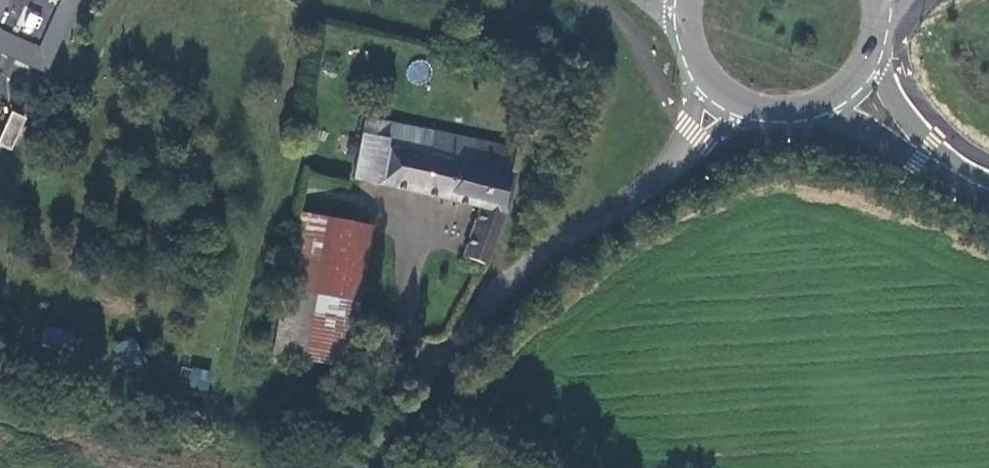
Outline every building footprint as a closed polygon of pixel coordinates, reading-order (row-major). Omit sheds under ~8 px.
[(43,57),(69,0),(0,0),(0,37),(43,57)] [(14,109),(0,138),(0,142),(12,148),(27,116),(14,109)] [(355,165),(379,171),(383,155),(369,152),(376,128),(388,131),(391,118),(368,113),(355,165)] [(469,244),(486,255),(505,212),(516,168),(509,165),(514,142),(391,118),(388,131),(376,128),(369,152),(383,155),(379,171),(479,197),(469,244)] [(338,349),(348,306),(311,296),(330,205),(303,198),(269,341),(300,349),(302,339),(338,349)] [(372,216),(330,205),(311,296),(348,306),(372,216)] [(206,390),(210,371),(191,367),(187,385),(206,390)]
